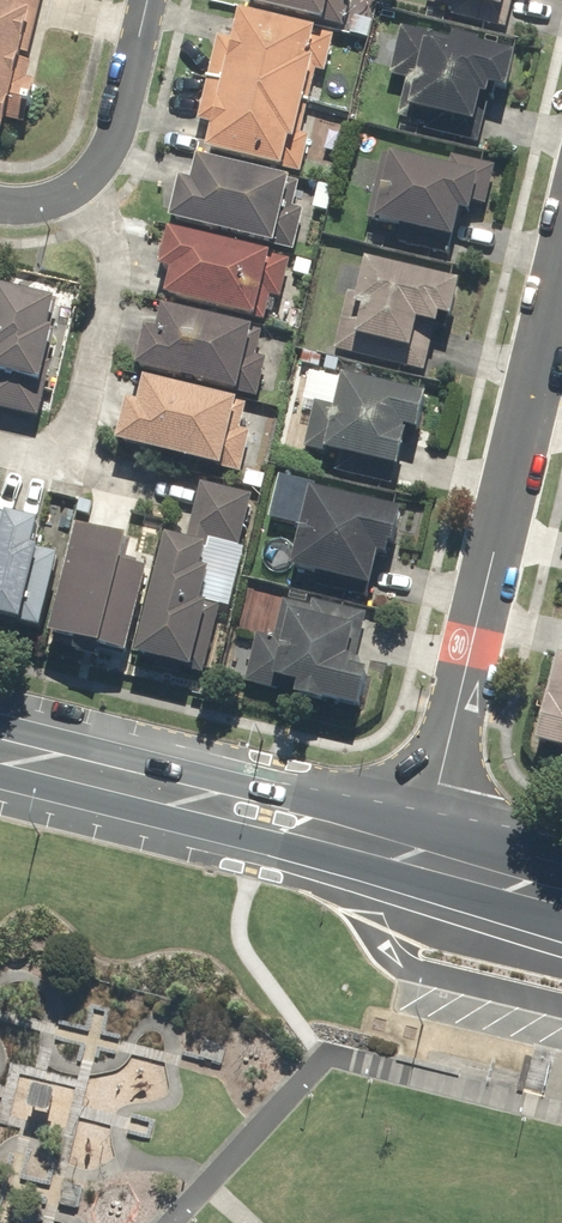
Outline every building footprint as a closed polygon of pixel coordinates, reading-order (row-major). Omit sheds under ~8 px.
[(19,43),(28,45),(40,0),(0,0),(0,118),(19,43)] [(237,16),(317,35),(318,30),(340,35),(348,0),(241,0),(237,16)] [(420,17),(503,37),(512,0),(424,0),(420,17)] [(207,129),(199,162),(296,185),(307,139),(300,137),(314,78),(322,80),(331,43),(234,19),(227,46),(214,42),(193,126),(207,129)] [(511,59),(399,34),(388,83),(402,87),(394,124),(422,131),(421,138),(477,151),(488,100),(501,103),(511,59)] [(483,214),(493,172),(448,161),(443,181),(377,165),(359,241),(445,262),(454,224),(464,227),(468,211),(483,214)] [(171,191),(162,233),(289,263),(301,215),(290,212),(296,189),(191,164),(184,194),(171,191)] [(278,305),(287,266),(162,236),(152,281),(164,283),(158,309),(261,334),(268,303),(278,305)] [(344,299),(330,359),(420,380),(431,330),(444,333),(453,294),(358,271),(351,301),(344,299)] [(0,300),(0,418),(35,426),(54,340),(43,338),(49,311),(0,300)] [(137,341),(128,381),(255,410),(265,365),(255,362),(259,344),(154,320),(148,344),(137,341)] [(421,404),(305,378),(299,406),(311,408),(296,472),(389,493),(401,442),(411,445),(421,404)] [(119,410),(108,456),(236,486),(248,436),(239,434),(244,410),(138,385),(132,413),(119,410)] [(159,545),(127,668),(184,683),(218,549),(237,554),(250,501),(196,487),(180,550),(159,545)] [(302,500),(283,581),(365,600),(372,568),(383,571),(395,522),(302,500)] [(10,644),(11,637),(36,643),(54,566),(26,560),(32,537),(0,529),(0,642),(10,644)] [(69,532),(39,651),(67,657),(64,666),(90,672),(92,662),(122,669),(144,580),(117,573),(123,545),(69,532)] [(287,707),(350,722),(360,682),(350,680),(365,619),(309,605),(307,613),(279,606),(270,644),(252,639),(241,689),(289,701),(287,707)] [(549,665),(539,707),(535,706),(525,753),(559,761),(558,766),(561,767),(561,668),(549,665)]
